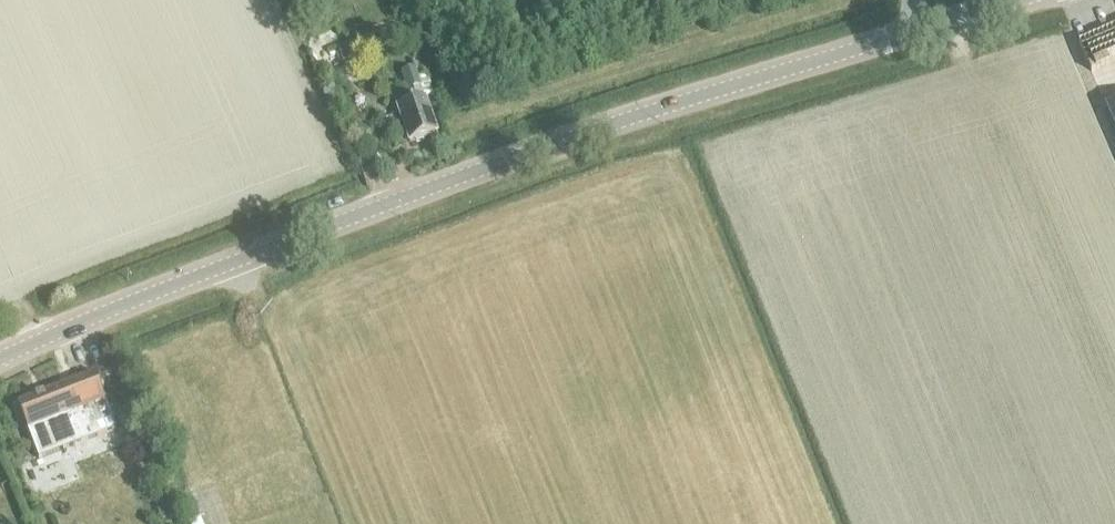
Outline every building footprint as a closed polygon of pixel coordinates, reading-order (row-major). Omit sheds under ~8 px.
[(402,73),(408,91),(420,86),(414,69),(402,73)] [(397,109),(409,143),(437,134),(425,99),(397,109)] [(1105,106),(1114,129),(1114,102),(1105,106)] [(76,425),(107,413),(92,373),(60,385),(61,386),(17,403),(32,442),(76,424),(76,425)] [(156,504),(162,520),(175,515),(169,499),(156,504)]
